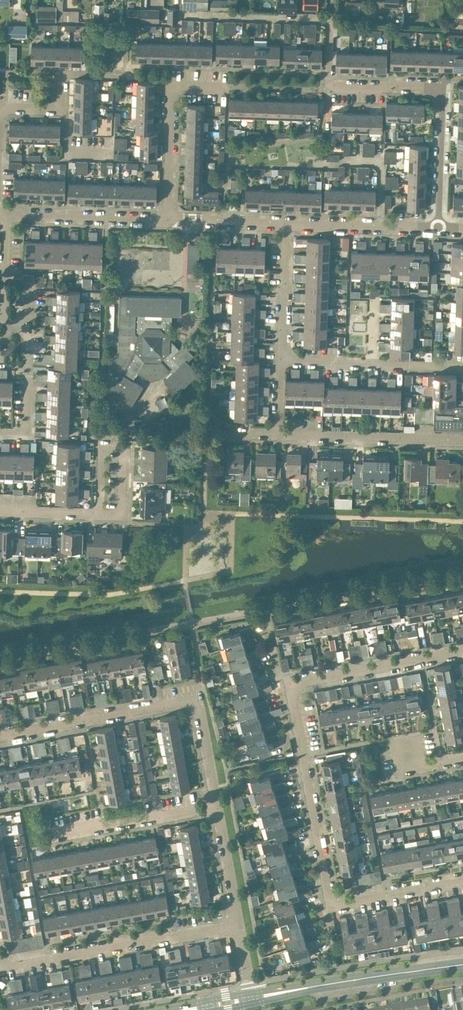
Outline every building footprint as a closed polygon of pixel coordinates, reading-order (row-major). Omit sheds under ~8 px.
[(179,8),(183,8),(207,9),(207,0),(179,0),(179,8)] [(222,10),(230,10),(230,0),(222,0),(222,10)] [(277,12),(297,12),(298,0),(277,0),(277,12)] [(303,9),(318,10),(318,0),(303,0),(303,9)] [(103,5),(95,4),(94,20),(102,21),(103,5)] [(177,8),(168,8),(167,22),(177,22),(177,8)] [(38,9),(38,20),(51,20),(54,20),(55,20),(55,9),(38,9)] [(140,19),(141,9),(127,9),(126,19),(140,19)] [(159,9),(142,9),(141,21),(158,22),(159,9)] [(114,21),(114,11),(104,11),(104,21),(114,21)] [(27,25),(11,24),(10,36),(27,37),(27,25)] [(136,60),(149,60),(150,44),(136,43),(136,60)] [(216,61),(229,61),(229,44),(216,43),(216,61)] [(149,60),(161,60),(161,44),(150,44),(149,60)] [(161,60),(174,61),(174,44),(161,44),(161,60)] [(174,44),(174,61),(186,61),(187,45),(174,44)] [(229,61),(242,62),(242,44),(229,44),(229,61)] [(254,45),(242,44),(242,62),(254,62),(254,45)] [(31,62),(43,63),(44,46),(32,45),(31,62)] [(200,45),(187,45),(186,61),(199,61),(200,45)] [(212,45),(200,45),(199,61),(211,62),(212,45)] [(254,62),(266,62),(267,45),(254,45),(254,62)] [(279,45),(267,45),(266,62),(279,63),(279,45)] [(43,63),(57,63),(57,46),(44,46),(43,63)] [(57,46),(57,63),(69,63),(70,46),(57,46)] [(83,47),(70,46),(69,63),(82,64),(83,47)] [(283,64),(296,64),(296,48),(284,48),(283,64)] [(310,49),(296,48),(296,64),(309,65),(310,49)] [(310,49),(309,65),(321,65),(322,49),(310,49)] [(390,67),(403,68),(403,51),(390,50),(390,67)] [(403,51),(403,68),(415,68),(416,51),(403,51)] [(429,51),(416,51),(415,68),(428,68),(429,51)] [(428,68),(441,69),(442,52),(429,51),(428,68)] [(454,52),(442,52),(441,69),(453,69),(454,52)] [(454,52),(453,69),(462,69),(462,52),(454,52)] [(335,69),(348,70),(349,53),(336,53),(335,69)] [(348,70),(361,70),(361,53),(349,53),(348,70)] [(361,70),(374,70),(374,54),(361,53),(361,70)] [(386,54),(374,54),(374,70),(386,71),(386,54)] [(76,79),(76,90),(93,91),(93,79),(76,79)] [(138,81),(137,93),(154,93),(155,81),(138,81)] [(76,103),(92,104),(93,91),(76,90),(76,103)] [(154,106),(154,93),(137,93),(137,106),(154,106)] [(229,115),(242,115),(243,99),(229,98),(229,115)] [(255,99),(243,99),(242,115),(255,116),(255,99)] [(255,116),(267,116),(268,99),(255,99),(255,116)] [(267,116),(280,117),(280,100),(268,99),(267,116)] [(280,117),(292,117),(293,100),(280,100),(280,117)] [(306,101),(293,100),(292,117),(305,118),(306,101)] [(306,101),(305,118),(317,118),(318,101),(306,101)] [(399,119),(400,103),(386,102),(386,119),(399,119)] [(76,103),(75,116),(92,117),(92,104),(76,103)] [(413,103),(400,103),(399,119),(412,120),(413,103)] [(413,103),(412,120),(424,120),(424,104),(413,103)] [(188,105),(187,115),(204,116),(204,105),(188,105)] [(137,106),(137,118),(153,119),(154,106),(137,106)] [(331,129),(345,129),(345,113),(332,112),(331,129)] [(358,113),(345,113),(345,129),(358,130),(358,113)] [(358,130),(370,130),(371,114),(358,113),(358,130)] [(382,114),(371,114),(370,130),(382,130),(382,114)] [(187,115),(187,129),(203,130),(204,116),(187,115)] [(91,130),(92,117),(75,116),(75,130),(81,130),(81,136),(93,136),(94,130),(91,130)] [(136,131),(141,131),(153,132),(153,119),(137,118),(136,131)] [(9,139),(23,140),(23,123),(10,123),(9,139)] [(36,124),(23,123),(23,140),(35,140),(36,124)] [(35,140),(48,141),(48,124),(36,124),(35,140)] [(48,124),(48,141),(60,141),(61,124),(48,124)] [(187,129),(186,142),(203,142),(203,130),(187,129)] [(158,132),(153,132),(141,131),(140,144),(158,145),(158,132)] [(202,155),(203,142),(186,142),(186,154),(202,155)] [(158,145),(140,144),(140,157),(158,158),(158,145)] [(409,145),(408,157),(425,157),(426,146),(409,145)] [(186,154),(185,167),(202,167),(202,155),(186,154)] [(425,170),(425,157),(408,157),(408,169),(425,170)] [(185,167),(185,179),(202,179),(202,167),(185,167)] [(408,169),(408,182),(424,183),(425,170),(408,169)] [(14,195),(28,196),(28,179),(15,178),(14,195)] [(241,179),(231,178),(230,191),(240,191),(241,179)] [(40,179),(28,179),(28,196),(40,196),(40,179)] [(40,196),(53,196),(53,180),(40,179),(40,196)] [(201,190),(202,179),(185,179),(185,190),(201,190)] [(65,180),(53,180),(53,196),(65,197),(65,180)] [(309,191),(309,208),(320,208),(321,191),(316,191),(316,182),(309,182),(309,191)] [(407,195),(424,195),(424,183),(408,182),(407,195)] [(68,200),(81,200),(82,184),(69,183),(68,200)] [(94,184),(82,184),(81,200),(94,201),(94,184)] [(94,201),(106,201),(107,184),(94,184),(94,201)] [(120,185),(107,184),(106,201),(119,202),(120,185)] [(119,202),(131,202),(132,185),(120,185),(119,202)] [(131,202),(144,202),(144,186),(132,185),(131,202)] [(157,186),(144,186),(144,202),(156,203),(157,186)] [(324,205),(338,206),(338,189),(324,188),(324,205)] [(245,206),(258,206),(259,189),(245,189),(245,206)] [(271,190),(259,189),(258,206),(271,206),(271,190)] [(338,206),(350,206),(351,189),(338,189),(338,206)] [(364,190),(351,189),(350,206),(363,207),(364,190)] [(218,191),(201,190),(185,190),(185,193),(186,194),(186,203),(217,204),(218,191)] [(271,206),(284,207),(284,190),(271,190),(271,206)] [(296,190),(284,190),(284,207),(296,207),(296,190)] [(296,207),(309,208),(309,191),(296,190),(296,207)] [(375,190),(364,190),(363,207),(374,207),(375,190)] [(423,209),(424,195),(407,195),(407,208),(423,209)] [(453,196),(452,213),(462,213),(462,197),(453,196)] [(25,240),(25,263),(35,263),(36,229),(31,229),(31,240),(25,240)] [(36,229),(35,263),(44,263),(44,241),(39,240),(39,229),(36,229)] [(44,241),(44,263),(54,264),(55,230),(50,230),(50,241),(44,241)] [(55,230),(54,264),(63,264),(63,242),(58,241),(58,230),(55,230)] [(63,242),(63,264),(73,264),(74,231),(69,230),(69,242),(63,242)] [(74,231),(73,264),(82,265),(83,242),(77,242),(78,231),(74,231)] [(83,242),(82,265),(92,265),(93,231),(89,231),(89,242),(83,242)] [(97,231),(93,231),(92,265),(102,265),(102,243),(97,243),(97,231)] [(216,269),(225,269),(227,236),(223,236),(222,247),(217,247),(216,269)] [(225,269),(235,270),(236,247),(230,247),(231,236),(227,236),(225,269)] [(242,248),(236,247),(235,270),(245,270),(246,236),(242,236),(242,248)] [(246,236),(245,270),(254,271),(255,248),(250,248),(250,236),(246,236)] [(255,248),(254,271),(264,271),(265,237),(261,237),(261,248),(255,248)] [(296,239),(296,242),(307,243),(307,248),(329,249),(330,239),(296,238),(296,239)] [(351,251),(351,274),(360,274),(362,240),(358,240),(357,251),(352,251),(351,251)] [(362,240),(360,274),(369,274),(371,252),(366,251),(366,241),(362,240)] [(371,252),(369,274),(380,275),(381,241),(377,241),(377,252),(371,252)] [(381,241),(380,275),(390,275),(390,252),(385,252),(385,241),(381,241)] [(390,252),(390,275),(399,275),(400,242),(397,242),(396,252),(390,252)] [(400,242),(399,275),(408,275),(409,253),(404,253),(404,242),(400,242)] [(409,253),(408,275),(418,276),(419,242),(416,242),(415,253),(409,253)] [(423,243),(419,242),(418,276),(428,276),(429,254),(423,254),(423,243)] [(199,244),(188,243),(187,272),(198,273),(199,244)] [(451,253),(462,253),(462,244),(452,244),(451,253)] [(296,253),(295,258),(329,259),(329,249),(307,248),(307,254),(296,253)] [(451,263),(462,263),(462,253),(451,253),(451,263)] [(295,258),(295,262),(306,262),(306,268),(329,268),(329,259),(295,258)] [(451,272),(462,273),(462,263),(451,263),(451,272)] [(295,273),(295,277),(328,278),(329,268),(306,268),(306,273),(295,273)] [(451,272),(450,282),(456,282),(462,283),(462,273),(451,272)] [(295,277),(294,281),(306,281),(306,287),(328,287),(328,278),(295,277)] [(294,292),(294,296),(328,297),(328,287),(306,287),(305,292),(294,292)] [(359,289),(350,288),(350,296),(359,296),(359,289)] [(46,296),(45,300),(79,301),(80,291),(57,290),(57,296),(46,296)] [(232,293),(232,302),(255,303),(255,298),(266,298),(266,294),(232,293)] [(111,367),(100,384),(113,392),(132,404),(143,386),(133,380),(138,372),(146,377),(159,378),(169,369),(172,371),(163,379),(169,385),(176,392),(198,372),(187,361),(194,355),(192,353),(190,351),(189,349),(184,344),(179,349),(170,339),(170,334),(171,333),(171,332),(171,320),(171,315),(181,315),(182,297),(135,295),(124,295),(120,294),(118,349),(118,350),(109,365),(111,367)] [(294,296),(294,299),(305,300),(305,306),(327,306),(328,297),(294,296)] [(380,303),(380,307),(414,308),(414,298),(391,297),(391,304),(380,303)] [(45,300),(45,304),(56,304),(56,310),(79,311),(79,301),(45,300)] [(232,302),(232,312),(265,313),(265,309),(254,309),(255,303),(232,302)] [(294,311),(293,315),(327,316),(327,306),(305,306),(305,311),(294,311)] [(380,307),(379,311),(391,311),(391,317),(413,318),(414,308),(380,307)] [(45,315),(45,319),(79,320),(79,311),(56,310),(56,316),(45,315)] [(455,321),(462,321),(462,311),(455,310),(455,321)] [(232,312),(231,321),(254,321),(254,317),(265,317),(265,313),(232,312)] [(293,315),(293,319),(305,319),(304,325),(327,326),(327,316),(293,315)] [(379,322),(379,326),(413,327),(413,318),(391,317),(391,323),(379,322)] [(45,319),(45,323),(56,323),(56,329),(78,330),(79,320),(45,319)] [(231,321),(231,331),(265,332),(265,328),(254,328),(254,322),(231,321)] [(454,330),(462,330),(462,321),(455,321),(454,330)] [(326,335),(327,326),(304,325),(304,331),(293,330),(293,334),(326,335)] [(379,326),(379,330),(390,330),(390,336),(413,337),(413,327),(379,326)] [(44,334),(44,338),(78,340),(78,330),(56,329),(55,335),(44,334)] [(454,340),(462,340),(462,330),(454,330),(454,340)] [(231,331),(231,341),(253,342),(254,336),(264,336),(265,332),(231,331)] [(326,346),(326,335),(293,334),(293,338),(304,338),(304,345),(326,346)] [(379,342),(378,346),(412,347),(413,337),(390,336),(390,342),(379,342)] [(44,338),(44,342),(55,343),(55,348),(77,349),(78,340),(44,338)] [(454,350),(462,350),(462,340),(454,340),(454,350)] [(231,341),(230,351),(264,352),(264,348),(253,348),(253,342),(231,341)] [(378,346),(378,349),(390,350),(389,356),(412,356),(412,347),(378,346)] [(44,354),(44,357),(77,359),(77,349),(55,348),(55,354),(44,354)] [(230,351),(230,360),(236,360),(252,361),(253,355),(264,356),(264,352),(230,351)] [(44,357),(43,361),(54,362),(54,367),(71,368),(77,368),(77,359),(44,357)] [(236,360),(236,370),(269,371),(270,367),(258,366),(259,361),(252,361),(236,360)] [(37,373),(37,376),(70,378),(71,368),(54,367),(48,367),(48,373),(37,373)] [(294,402),(295,369),(291,368),(291,380),(285,379),(284,402),(294,402)] [(3,369),(2,403),(12,403),(12,381),(7,380),(7,369),(3,369)] [(295,369),(294,402),(304,402),(304,380),(299,379),(299,369),(295,369)] [(304,380),(304,402),(313,403),(314,369),(311,369),(310,380),(304,380)] [(314,369),(313,403),(323,403),(323,387),(324,380),(318,380),(318,369),(314,369)] [(236,370),(236,380),(258,380),(258,375),(269,375),(269,371),(236,370)] [(323,403),(322,409),(332,409),(334,376),(329,375),(329,387),(323,387),(323,403)] [(433,384),(462,386),(462,382),(455,382),(456,376),(428,375),(427,384),(433,384)] [(48,381),(47,386),(70,387),(70,378),(37,376),(36,380),(48,381)] [(334,376),(332,409),(342,410),(343,387),(337,387),(338,376),(334,376)] [(343,387),(342,410),(351,410),(353,376),(349,376),(348,387),(343,387)] [(353,376),(351,410),(361,410),(362,388),(356,388),(357,376),(353,376)] [(367,388),(362,388),(361,410),(371,411),(372,377),(368,377),(367,388)] [(372,377),(371,411),(380,411),(381,388),(375,388),(376,377),(372,377)] [(381,388),(380,411),(390,411),(391,378),(387,377),(387,389),(381,388)] [(391,378),(390,411),(400,412),(400,410),(403,410),(403,403),(402,403),(400,403),(401,389),(395,389),(395,378),(391,378)] [(236,380),(235,389),(269,390),(269,386),(258,386),(258,380),(236,380)] [(433,393),(455,394),(455,389),(462,390),(462,386),(433,384),(433,393)] [(36,392),(36,396),(70,397),(70,387),(47,386),(47,392),(36,392)] [(235,389),(235,399),(258,400),(258,394),(269,394),(269,390),(235,389)] [(432,404),(434,404),(462,405),(462,399),(455,399),(455,394),(433,393),(432,404)] [(36,396),(36,400),(47,400),(47,406),(69,407),(70,397),(36,396)] [(235,399),(235,409),(268,410),(268,406),(257,405),(258,400),(235,399)] [(406,411),(415,412),(414,422),(433,422),(433,423),(433,428),(462,429),(462,405),(434,404),(434,406),(415,406),(406,405),(406,411)] [(35,411),(35,415),(69,416),(69,407),(47,406),(47,412),(36,411),(35,411)] [(235,409),(234,419),(257,419),(257,413),(268,414),(268,410),(235,409)] [(35,415),(35,419),(36,419),(47,419),(46,425),(69,426),(69,416),(35,415)] [(35,430),(35,434),(68,435),(69,426),(46,425),(46,430),(35,430)] [(6,442),(4,476),(14,476),(15,454),(9,454),(9,450),(9,442),(6,442)] [(142,450),(142,476),(166,477),(167,450),(167,442),(149,442),(149,448),(143,447),(142,450)] [(15,454),(14,476),(23,476),(25,443),(21,443),(20,450),(20,454),(15,454)] [(25,443),(23,476),(34,477),(34,454),(28,454),(28,450),(28,443),(25,443)] [(57,450),(57,453),(91,454),(91,451),(79,450),(80,444),(57,443),(57,450)] [(227,451),(226,472),(242,473),(242,480),(250,480),(250,473),(251,459),(251,454),(243,454),(243,451),(227,451)] [(275,452),(257,452),(256,476),(280,476),(281,459),(275,459),(275,452)] [(57,453),(57,463),(79,464),(79,458),(91,459),(91,454),(57,453)] [(287,453),(286,476),(289,476),(299,477),(299,480),(301,481),(300,485),(306,485),(306,477),(307,462),(300,462),(300,453),(287,453)] [(309,463),(309,477),(329,478),(330,454),(317,454),(317,461),(310,461),(309,463)] [(330,454),(329,478),(350,479),(350,464),(350,462),(343,462),(343,455),(330,454)] [(355,465),(355,479),(375,480),(376,456),(363,455),(363,463),(355,462),(355,465)] [(376,456),(375,480),(389,480),(388,488),(397,488),(398,480),(396,480),(396,466),(396,464),(389,463),(389,456),(376,456)] [(405,457),(404,476),(414,476),(413,481),(419,482),(419,495),(425,495),(425,482),(426,464),(420,464),(420,458),(405,457)] [(444,459),(435,458),(435,464),(427,464),(427,482),(438,482),(438,479),(458,480),(459,462),(444,461),(444,459)] [(79,464),(57,463),(56,472),(90,474),(90,470),(79,469),(79,464)] [(56,472),(56,482),(78,483),(79,477),(90,478),(90,474),(56,472)] [(56,482),(56,492),(89,493),(89,489),(78,488),(78,483),(56,482)] [(141,488),(140,501),(165,502),(166,483),(149,482),(149,488),(141,488)] [(89,497),(89,493),(56,492),(55,501),(77,502),(78,496),(89,497)] [(334,506),(334,507),(352,508),(352,506),(352,498),(335,497),(334,506)] [(165,502),(140,501),(140,514),(148,515),(148,520),(160,520),(161,515),(164,515),(165,502)] [(1,529),(0,550),(0,553),(19,554),(19,539),(14,539),(14,529),(1,529)] [(19,539),(19,554),(38,554),(39,530),(26,530),(25,539),(19,539)] [(38,554),(57,555),(57,537),(57,538),(51,538),(52,531),(39,530),(38,554)] [(63,537),(57,537),(57,555),(67,555),(67,549),(81,550),(82,532),(63,531),(63,537)] [(122,533),(94,532),(94,542),(88,542),(88,561),(100,562),(100,555),(121,556),(122,533)] [(82,572),(76,578),(80,582),(85,576),(82,572)] [(441,596),(431,598),(434,615),(440,613),(441,616),(447,615),(443,593),(441,594),(441,596)] [(445,593),(443,593),(447,615),(453,614),(452,611),(458,610),(456,593),(445,595),(445,593)] [(420,597),(419,598),(422,620),(428,618),(428,616),(434,615),(431,598),(421,600),(420,597)] [(417,600),(406,602),(409,619),(416,618),(417,621),(422,620),(419,598),(417,598),(417,600)] [(383,623),(388,622),(384,600),(382,600),(383,602),(373,604),(376,621),(382,620),(383,623)] [(386,600),(384,600),(388,622),(395,621),(394,618),(400,616),(397,600),(387,602),(386,600)] [(358,628),(364,626),(360,604),(358,605),(359,607),(348,609),(351,626),(358,625),(358,628)] [(362,604),(360,604),(364,626),(370,625),(370,622),(376,621),(373,604),(363,606),(362,604)] [(338,608),(336,609),(340,631),(346,630),(346,627),(351,626),(348,609),(338,611),(338,608)] [(334,612),(324,614),(327,630),(333,629),(334,632),(340,631),(336,609),(334,609),(334,612)] [(310,616),(300,618),(303,635),(304,639),(310,638),(309,636),(315,635),(311,613),(309,614),(310,616)] [(313,613),(311,613),(315,635),(321,634),(321,632),(327,630),(324,614),(314,615),(313,613)] [(296,636),(303,635),(300,618),(289,620),(289,617),(287,618),(291,640),(297,639),(296,636)] [(291,640),(287,618),(285,618),(286,621),(275,623),(278,639),(284,638),(285,641),(291,640)] [(221,649),(226,647),(233,645),(234,646),(244,643),(243,641),(250,639),(248,633),(254,631),(252,625),(240,630),(240,631),(230,634),(230,633),(222,635),(222,636),(217,637),(221,649)] [(443,631),(437,632),(439,644),(445,643),(443,634),(443,631)] [(437,632),(431,633),(433,645),(439,644),(437,632)] [(165,651),(168,651),(186,647),(184,635),(162,639),(165,651)] [(410,648),(410,647),(408,637),(408,635),(399,637),(401,649),(410,648)] [(410,648),(410,649),(420,648),(417,635),(408,637),(410,647),(410,648)] [(226,647),(229,659),(237,657),(237,658),(248,655),(247,653),(245,647),(257,643),(256,637),(250,639),(243,641),(244,643),(234,646),(233,645),(226,647)] [(385,640),(379,641),(381,653),(387,652),(385,640)] [(379,641),(373,642),(375,654),(381,653),(379,641)] [(369,655),(367,642),(361,644),(363,656),(369,655)] [(361,644),(355,645),(357,657),(363,656),(361,644)] [(355,645),(349,646),(351,658),(357,657),(355,645)] [(168,651),(171,662),(189,659),(186,647),(168,651)] [(237,657),(229,659),(233,671),(241,668),(241,670),(251,667),(251,664),(249,658),(261,654),(259,649),(247,653),(248,655),(237,658),(237,657)] [(326,663),(333,662),(330,650),(324,651),(326,663)] [(142,651),(130,653),(133,670),(146,668),(143,655),(142,651)] [(312,652),(306,653),(308,666),(314,665),(312,652)] [(122,673),(133,670),(130,653),(118,655),(122,673)] [(306,653),(300,655),(302,667),(308,666),(306,653)] [(118,655),(106,657),(109,675),(122,673),(118,655)] [(82,657),(69,660),(73,678),(85,675),(82,662),(82,657)] [(106,657),(94,660),(97,677),(109,675),(106,657)] [(289,669),(287,657),(281,658),(283,671),(289,669)] [(191,671),(189,659),(171,662),(173,675),(174,675),(175,682),(185,680),(184,673),(191,671)] [(61,680),(73,678),(69,660),(58,662),(61,680)] [(85,679),(97,677),(94,660),(82,662),(85,675),(85,679)] [(233,671),(237,682),(245,680),(245,681),(255,678),(255,676),(261,674),(259,668),(265,666),(263,660),(251,664),(251,667),(241,670),(241,668),(233,671)] [(58,662),(46,664),(49,682),(61,680),(58,662)] [(42,683),(49,682),(46,664),(34,666),(38,687),(43,687),(42,683)] [(164,677),(161,664),(149,666),(152,679),(164,677)] [(434,667),(436,680),(453,677),(451,664),(434,667)] [(21,669),(22,673),(25,687),(25,686),(36,684),(37,688),(38,687),(34,666),(21,669)] [(245,680),(237,682),(241,693),(241,695),(252,692),(259,690),(258,688),(256,682),(269,678),(267,672),(261,674),(255,676),(255,678),(245,681),(245,680)] [(421,672),(414,673),(416,682),(417,686),(423,685),(421,672)] [(22,673),(10,675),(13,693),(26,691),(25,686),(25,687),(22,673)] [(411,685),(411,683),(409,674),(402,675),(404,686),(411,685)] [(13,693),(10,675),(0,677),(0,688),(1,695),(13,693)] [(399,687),(396,676),(390,677),(392,689),(399,687)] [(453,677),(436,680),(439,692),(455,689),(453,677)] [(385,678),(378,680),(380,691),(387,690),(385,678)] [(372,681),(365,682),(368,696),(368,698),(371,698),(370,693),(374,692),(380,691),(378,680),(372,681)] [(363,694),(360,683),(353,684),(355,696),(363,694)] [(271,684),(258,688),(259,690),(260,694),(273,689),(271,684)] [(350,696),(348,685),(341,686),(343,698),(350,696)] [(131,687),(125,688),(127,700),(133,699),(131,687)] [(336,687),(329,689),(330,698),(331,700),(338,699),(336,687)] [(127,700),(125,688),(119,689),(121,701),(127,700)] [(455,689),(439,692),(441,704),(457,701),(455,689)] [(325,701),(325,699),(323,690),(316,691),(318,702),(325,701)] [(107,691),(101,693),(103,705),(109,704),(107,691)] [(232,696),(236,708),(244,706),(245,708),(255,704),(255,702),(252,692),(241,695),(241,693),(232,696)] [(101,693),(94,694),(97,706),(103,705),(101,693)] [(397,715),(409,713),(406,696),(405,693),(400,694),(401,697),(394,698),(397,715)] [(76,695),(78,707),(84,706),(82,694),(76,695)] [(418,694),(406,696),(409,713),(421,710),(418,694)] [(72,708),(78,707),(76,695),(70,696),(72,708)] [(388,699),(382,701),(385,717),(397,715),(394,698),(393,699),(393,696),(388,697),(388,699)] [(58,698),(52,699),(54,712),(61,711),(58,698)] [(244,706),(236,708),(240,720),(248,718),(248,719),(259,716),(258,713),(256,708),(269,704),(267,698),(255,702),(255,704),(245,708),(244,706)] [(52,699),(46,701),(48,713),(54,712),(52,699)] [(360,721),(373,719),(370,703),(369,703),(368,700),(364,701),(364,704),(358,705),(360,721)] [(382,701),(370,703),(373,719),(385,717),(382,701)] [(457,701),(441,704),(443,716),(459,713),(457,701)] [(28,704),(30,716),(36,715),(34,703),(33,703),(28,704)] [(28,704),(22,705),(24,717),(30,716),(28,704)] [(340,708),(333,710),(336,726),(348,724),(345,707),(344,708),(343,705),(340,705),(340,708)] [(358,705),(345,707),(348,724),(360,721),(358,705)] [(10,708),(4,709),(6,721),(12,720),(10,708)] [(240,720),(244,732),(252,729),(252,731),(263,728),(262,725),(260,719),(273,715),(271,709),(258,713),(259,716),(248,719),(248,718),(240,720)] [(323,728),(336,726),(333,710),(320,712),(323,728)] [(443,716),(445,729),(462,726),(460,719),(462,718),(462,713),(459,713),(443,716)] [(160,718),(162,730),(179,727),(177,715),(160,718)] [(141,734),(145,733),(147,733),(144,720),(138,722),(141,734)] [(252,729),(244,732),(248,743),(256,741),(256,742),(266,739),(266,737),(264,731),(277,727),(275,721),(262,725),(263,728),(252,731),(252,729)] [(137,735),(135,722),(129,723),(131,736),(137,735)] [(224,725),(218,727),(222,739),(228,737),(224,725)] [(96,730),(98,742),(115,739),(113,726),(96,730)] [(462,726),(445,729),(448,741),(462,738),(462,733),(462,731),(462,726)] [(182,739),(179,727),(162,730),(164,742),(182,739)] [(278,733),(266,737),(266,739),(256,742),(256,741),(248,743),(252,755),(260,753),(260,754),(270,751),(268,743),(280,739),(278,733)] [(68,737),(62,738),(65,750),(71,749),(68,737)] [(65,750),(62,738),(56,739),(59,751),(65,750)] [(139,747),(138,738),(128,740),(129,748),(134,747),(134,748),(139,747)] [(115,739),(98,742),(100,754),(118,751),(115,739)] [(182,739),(164,742),(166,755),(184,751),(182,739)] [(44,741),(39,742),(41,754),(47,753),(44,741)] [(35,755),(41,754),(39,742),(32,743),(35,755)] [(20,745),(14,746),(17,758),(23,757),(20,745)] [(11,760),(17,758),(14,746),(8,747),(11,760)] [(118,751),(100,754),(102,767),(120,763),(118,751)] [(186,764),(184,751),(166,755),(169,767),(186,764)] [(78,755),(66,757),(69,775),(82,773),(81,768),(79,760),(78,755)] [(57,777),(69,775),(66,757),(54,759),(57,777)] [(54,759),(42,761),(45,779),(57,777),(54,759)] [(322,764),(324,776),(342,772),(339,760),(321,763),(321,764),(322,764)] [(33,782),(45,779),(42,761),(30,764),(33,782)] [(122,776),(120,763),(102,767),(105,779),(122,776)] [(30,764),(18,766),(21,784),(33,782),(30,764)] [(169,767),(171,779),(188,776),(186,764),(169,767)] [(18,766),(6,768),(9,786),(21,784),(18,766)] [(9,786),(6,768),(0,769),(0,788),(9,786)] [(273,787),(272,785),(270,779),(283,775),(281,769),(268,773),(269,775),(259,778),(258,776),(250,779),(254,791),(262,789),(263,790),(273,787)] [(344,784),(342,772),(324,776),(326,787),(344,784)] [(122,776),(105,779),(107,791),(124,787),(122,776)] [(190,788),(188,776),(171,779),(173,792),(190,788)] [(447,798),(459,796),(456,779),(444,781),(447,798)] [(254,791),(258,803),(266,800),(267,802),(277,798),(276,797),(274,790),(287,786),(285,780),(272,785),(273,787),(263,790),(262,789),(254,791)] [(444,781),(432,784),(435,800),(447,798),(444,781)] [(148,796),(146,783),(141,784),(140,784),(142,797),(148,796)] [(344,784),(326,787),(328,799),(346,796),(344,784)] [(432,784),(420,786),(423,802),(435,800),(432,784)] [(411,805),(423,802),(420,786),(408,788),(411,805)] [(127,800),(124,787),(107,791),(109,803),(127,800)] [(408,788),(395,790),(398,807),(411,805),(408,788)] [(386,809),(398,807),(395,790),(383,793),(386,809)] [(266,800),(258,803),(262,815),(270,812),(270,814),(281,810),(280,808),(278,802),(290,798),(289,792),(276,797),(277,798),(267,802),(266,800)] [(373,812),(386,809),(383,793),(370,795),(373,812)] [(348,808),(346,796),(328,799),(330,811),(348,808)] [(262,815),(266,826),(274,824),(274,825),(284,822),(283,820),(281,814),(294,810),(293,804),(280,808),(281,810),(270,814),(270,812),(262,815)] [(330,811),(333,824),(351,820),(348,808),(330,811)] [(274,824),(266,826),(269,838),(270,838),(270,840),(280,836),(280,837),(288,834),(287,832),(285,825),(298,821),(296,816),(283,820),(284,822),(274,825),(274,824)] [(351,820),(333,824),(335,835),(353,832),(351,820)] [(180,828),(182,840),(199,837),(197,824),(180,828)] [(167,843),(164,827),(158,828),(161,844),(165,843),(167,843)] [(300,828),(287,832),(288,834),(289,838),(302,833),(300,828)] [(353,832),(335,835),(337,847),(355,844),(353,832)] [(155,836),(142,838),(146,855),(158,853),(155,836)] [(261,840),(265,852),(274,849),(274,851),(284,848),(283,846),(280,837),(280,836),(270,840),(270,838),(269,838),(261,840)] [(202,849),(199,837),(182,840),(184,852),(202,849)] [(142,838),(130,840),(133,858),(146,855),(142,838)] [(455,839),(458,856),(462,855),(462,838),(455,839)] [(455,839),(443,841),(446,858),(458,856),(455,839)] [(121,860),(133,858),(130,840),(118,843),(121,860)] [(434,860),(446,858),(443,841),(431,844),(434,860)] [(274,849),(265,852),(269,864),(277,861),(278,863),(288,860),(287,858),(299,854),(297,848),(298,848),(296,842),(283,846),(284,848),(274,851),(274,849)] [(118,843),(106,845),(109,862),(121,860),(118,843)] [(355,844),(337,847),(339,859),(357,856),(363,855),(360,843),(355,844)] [(431,844),(419,846),(422,862),(434,860),(431,844)] [(97,864),(109,862),(106,845),(94,847),(97,864)] [(409,865),(422,862),(419,846),(406,848),(409,865)] [(94,847),(81,849),(85,866),(97,864),(94,847)] [(406,848),(394,850),(397,867),(409,865),(406,848)] [(81,849),(69,851),(72,869),(85,866),(81,849)] [(202,849),(184,852),(186,864),(204,861),(202,849)] [(384,869),(397,867),(394,850),(381,853),(384,869)] [(60,871),(72,869),(69,851),(57,854),(60,871)] [(57,854),(45,856),(48,873),(60,871),(57,854)] [(277,861),(269,864),(273,876),(281,873),(282,875),(292,871),(291,869),(297,867),(296,862),(302,860),(300,854),(299,854),(287,858),(288,860),(278,863),(277,861)] [(35,875),(48,873),(45,856),(32,858),(35,875)] [(357,856),(339,859),(342,872),(360,869),(357,856)] [(6,860),(0,861),(0,874),(8,872),(6,860)] [(206,874),(204,861),(186,864),(189,877),(206,874)] [(281,873),(273,876),(277,887),(285,885),(285,886),(296,883),(295,881),(293,875),(305,871),(303,865),(297,867),(291,869),(292,871),(282,875),(281,873)] [(380,870),(373,871),(375,883),(382,882),(380,870)] [(369,884),(375,883),(373,871),(367,872),(369,884)] [(10,885),(8,872),(0,874),(0,887),(10,885)] [(367,872),(361,873),(363,885),(369,884),(367,872)] [(355,875),(356,884),(357,886),(363,885),(361,873),(355,875)] [(189,877),(191,889),(208,886),(206,874),(189,877)] [(344,886),(356,884),(355,875),(342,877),(344,886)] [(292,897),(299,895),(299,892),(297,887),(309,883),(308,877),(295,881),(296,883),(285,886),(285,885),(277,887),(280,899),(281,898),(281,900),(292,897)] [(0,887),(0,899),(13,897),(10,885),(0,887)] [(210,899),(208,886),(191,889),(193,902),(191,902),(191,904),(192,904),(192,907),(206,904),(205,900),(210,899)] [(311,888),(299,892),(299,895),(301,899),(313,894),(311,888)] [(178,910),(174,892),(170,893),(173,911),(178,910)] [(166,895),(153,897),(157,914),(169,912),(166,895)] [(453,897),(459,932),(462,931),(462,912),(459,913),(459,909),(461,908),(459,896),(453,897)] [(13,897),(0,899),(0,912),(15,909),(13,897)] [(144,917),(157,914),(153,897),(141,899),(144,917)] [(295,909),(295,907),(292,897),(281,900),(281,898),(280,899),(273,901),(277,913),(285,910),(285,912),(295,909)] [(452,914),(445,915),(449,934),(459,932),(453,897),(447,898),(449,910),(451,910),(452,914)] [(141,899),(129,901),(132,919),(144,917),(141,899)] [(438,936),(449,934),(445,915),(439,916),(438,912),(440,912),(438,900),(432,901),(438,936)] [(120,921),(132,919),(129,901),(117,904),(120,921)] [(431,918),(425,919),(428,938),(438,936),(432,901),(426,902),(428,914),(431,914),(431,918)] [(307,903),(295,907),(295,909),(285,912),(285,910),(277,913),(281,925),(289,922),(289,924),(299,920),(299,918),(297,913),(309,909),(307,903)] [(117,904),(105,906),(108,923),(120,921),(117,904)] [(417,940),(428,938),(425,919),(418,920),(417,916),(419,916),(417,904),(411,905),(413,915),(411,915),(412,924),(414,923),(415,929),(412,930),(413,939),(417,938),(417,940)] [(96,926),(108,923),(105,906),(92,908),(96,926)] [(401,922),(394,923),(398,942),(408,940),(402,906),(396,907),(398,918),(400,918),(401,922)] [(92,908),(80,910),(83,928),(96,926),(92,908)] [(387,908),(381,909),(388,944),(398,942),(394,923),(388,924),(387,920),(389,920),(387,908)] [(0,912),(0,924),(17,921),(15,909),(0,912)] [(381,926),(374,927),(377,946),(388,944),(381,909),(375,910),(377,922),(380,922),(381,926)] [(68,913),(71,930),(83,928),(80,910),(68,913)] [(367,947),(377,946),(374,927),(367,928),(367,924),(369,924),(367,912),(361,913),(367,947)] [(68,913),(56,915),(59,932),(71,930),(68,913)] [(360,930),(353,931),(357,949),(367,947),(361,913),(354,914),(357,926),(359,926),(360,930)] [(289,922),(281,925),(284,936),(292,934),(293,936),(303,932),(303,930),(301,924),(313,920),(311,914),(299,918),(299,920),(289,924),(289,922)] [(46,935),(59,932),(56,915),(43,917),(46,935)] [(346,951),(357,949),(353,931),(346,932),(346,928),(348,928),(346,915),(340,917),(346,951)] [(35,924),(32,924),(34,935),(35,935),(37,935),(42,934),(39,917),(34,918),(35,924)] [(19,933),(17,921),(0,924),(2,936),(19,933)] [(284,936),(288,948),(296,945),(297,947),(307,943),(306,942),(304,936),(317,932),(315,926),(303,930),(303,932),(293,936),(292,934),(284,936)] [(37,935),(35,935),(37,947),(44,946),(44,943),(42,934),(37,935)] [(34,935),(28,936),(30,949),(37,947),(35,935),(34,935)] [(28,936),(21,938),(23,950),(30,949),(28,936)] [(21,938),(14,939),(16,951),(23,950),(21,938)] [(319,938),(306,942),(307,943),(297,947),(296,945),(288,948),(292,960),(300,958),(301,959),(311,956),(308,948),(320,944),(319,938)] [(9,952),(16,951),(14,939),(7,940),(9,952)] [(215,941),(221,974),(231,972),(227,953),(223,954),(220,940),(215,941)] [(212,956),(207,957),(210,976),(221,974),(215,941),(209,942),(212,956)] [(194,945),(200,978),(210,976),(207,957),(202,958),(200,944),(194,945)] [(191,960),(186,961),(190,980),(200,978),(194,945),(189,946),(191,960)] [(179,948),(174,949),(180,982),(190,980),(186,961),(182,962),(179,948)] [(180,982),(174,949),(168,950),(170,964),(166,965),(169,984),(180,982)] [(151,952),(145,953),(152,985),(162,983),(158,964),(154,965),(151,952)] [(142,967),(138,968),(141,987),(152,985),(145,953),(139,954),(142,967)] [(131,989),(141,987),(138,968),(133,969),(131,955),(125,956),(131,989)] [(117,972),(121,991),(131,989),(125,956),(119,957),(122,971),(117,972)] [(110,959),(104,960),(111,993),(121,991),(117,972),(113,973),(110,959)] [(101,975),(97,976),(100,995),(111,993),(104,960),(99,961),(101,975)] [(90,997),(100,995),(97,976),(92,977),(90,963),(84,964),(90,997)] [(80,999),(90,997),(84,964),(78,965),(81,979),(76,980),(80,999)] [(62,970),(56,971),(62,1004),(73,1002),(69,982),(64,983),(62,970)] [(53,986),(48,986),(52,1006),(62,1004),(56,971),(50,972),(53,986)] [(41,1008),(52,1006),(48,986),(44,987),(42,973),(35,974),(41,1008)] [(32,989),(28,990),(31,1009),(41,1008),(35,974),(30,976),(32,989)] [(31,1009),(28,990),(24,991),(21,977),(15,978),(21,1009),(28,1009),(31,1009)] [(7,994),(10,1009),(21,1009),(15,978),(10,979),(12,993),(7,994)] [(453,1008),(462,1006),(462,993),(451,995),(453,1008)]
